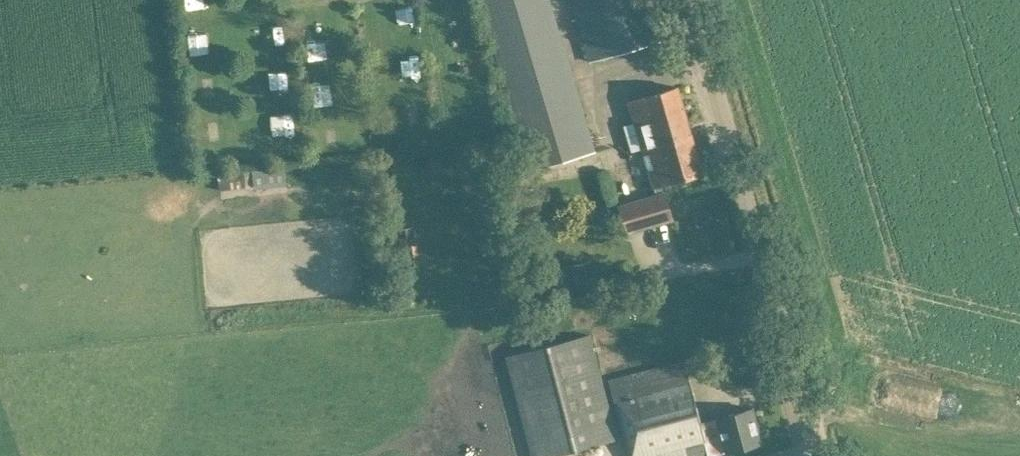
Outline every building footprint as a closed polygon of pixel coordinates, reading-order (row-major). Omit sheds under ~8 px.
[(549,0),(479,0),(530,170),(594,152),(549,0)] [(639,46),(659,40),(647,0),(573,0),(591,60),(639,46)] [(279,26),(265,27),(266,44),(280,43),(279,26)] [(272,90),(290,89),(289,69),(271,70),(272,90)] [(661,185),(683,179),(702,173),(677,87),(629,101),(657,195),(618,205),(626,232),(672,219),(664,193),(663,193),(661,185)] [(222,175),(224,186),(247,183),(245,172),(222,175)] [(414,227),(405,228),(406,240),(415,239),(414,227)] [(416,245),(407,246),(408,257),(417,256),(416,245)] [(616,439),(599,379),(588,333),(570,337),(504,355),(531,455),(548,455),(616,439)] [(761,443),(752,408),(700,421),(683,360),(664,365),(609,380),(624,435),(625,435),(630,455),(710,455),(761,443)]
